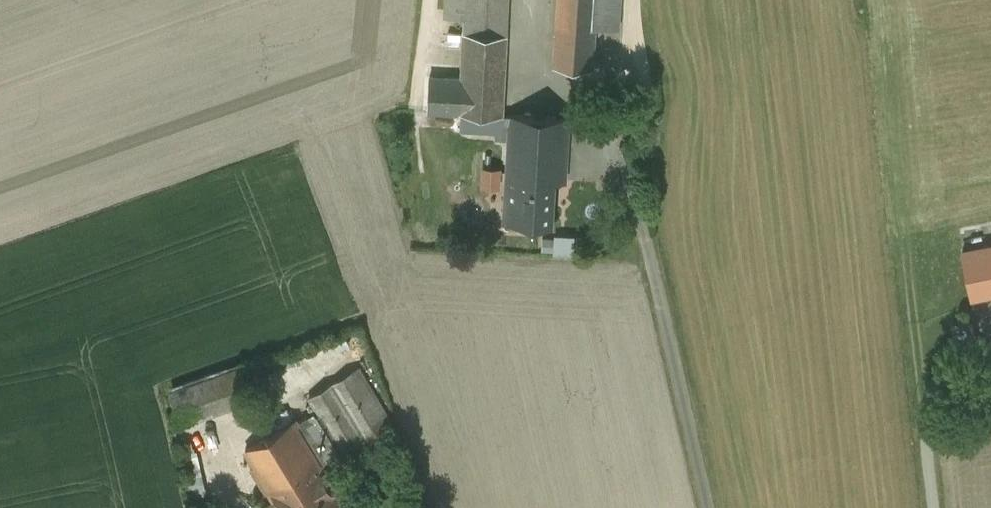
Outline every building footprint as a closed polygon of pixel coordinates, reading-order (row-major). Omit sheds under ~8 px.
[(445,16),(465,18),(466,0),(446,0),(445,16)] [(465,18),(464,32),(481,32),(482,23),(507,25),(508,0),(466,0),(465,18)] [(554,65),(592,68),(595,27),(596,0),(558,0),(554,65)] [(595,27),(618,28),(620,0),(596,0),(595,27)] [(481,32),(464,32),(461,78),(448,77),(445,110),(459,111),(501,113),(501,112),(507,25),(482,23),(481,32)] [(448,77),(429,75),(426,109),(445,110),(448,77)] [(501,113),(459,111),(458,128),(494,130),(494,136),(509,137),(511,113),(501,112),(501,113)] [(568,116),(511,113),(509,137),(504,219),(550,223),(553,179),(565,180),(568,116)] [(552,231),(551,250),(572,251),(573,232),(552,231)] [(961,251),(970,296),(990,292),(990,245),(961,251)] [(241,368),(171,392),(181,420),(251,396),(241,368)] [(355,369),(309,396),(320,415),(342,451),(342,452),(388,424),(355,369)] [(320,415),(300,428),(321,463),(342,451),(320,415)] [(294,419),(246,448),(256,465),(251,469),(264,490),(269,487),(281,507),(278,507),(335,507),(344,502),(321,463),(300,428),(294,419)]
